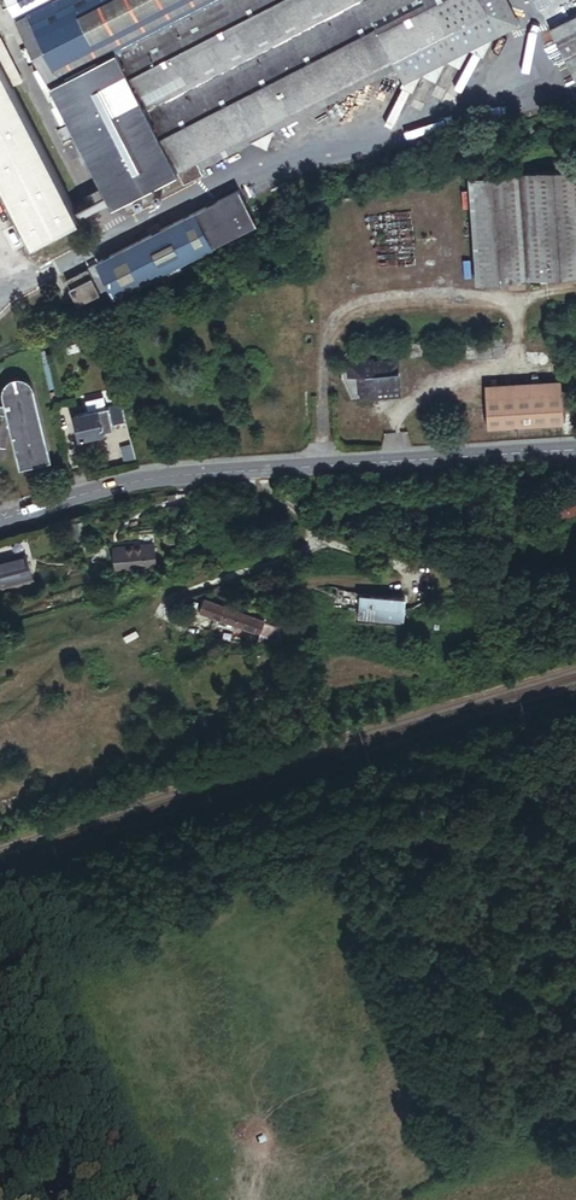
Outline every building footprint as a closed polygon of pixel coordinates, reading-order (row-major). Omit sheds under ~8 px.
[(44,87),(35,92),(42,106),(50,101),(107,208),(174,173),(182,187),(201,177),(197,170),(392,67),(400,81),(513,21),(502,0),(0,0),(0,5),(44,87)] [(575,82),(575,18),(549,33),(575,82)] [(31,243),(76,220),(7,91),(18,84),(0,50),(0,185),(31,243)] [(480,55),(473,51),(456,87),(462,90),(480,55)] [(466,168),(469,275),(575,272),(575,166),(466,168)] [(159,195),(159,193),(158,191),(157,190),(155,190),(153,190),(152,191),(150,192),(150,193),(149,195),(150,197),(151,198),(153,199),(154,199),(156,199),(158,198),(159,196),(159,195)] [(236,195),(91,268),(108,302),(144,284),(148,293),(193,270),(188,261),(252,228),(236,195)] [(138,205),(137,203),(137,201),(135,200),(134,200),(132,200),(130,201),(129,202),(128,203),(128,205),(129,207),(130,208),(131,209),(133,209),(135,209),(136,208),(137,206),(138,205)] [(103,297),(90,269),(82,273),(96,301),(103,297)] [(93,298),(82,275),(60,285),(71,309),(93,298)] [(101,358),(96,334),(89,335),(94,359),(101,358)] [(368,362),(340,365),(342,382),(354,381),(356,404),(370,402),(369,392),(396,389),(393,363),(369,365),(368,362)] [(41,369),(36,370),(42,395),(47,394),(41,369)] [(481,387),(482,401),(559,396),(558,382),(481,387)] [(12,477),(44,469),(26,398),(24,393),(22,390),(19,387),(15,385),(10,384),(6,384),(2,385),(0,387),(0,432),(12,477)] [(369,392),(370,402),(397,399),(396,389),(369,392)] [(559,396),(482,401),(484,431),(560,426),(559,396)] [(106,432),(119,429),(115,411),(99,414),(96,403),(83,406),(81,409),(83,418),(68,422),(73,445),(107,437),(106,432)] [(129,446),(120,449),(124,461),(133,459),(129,446)] [(526,525),(523,507),(510,509),(513,528),(526,525)] [(158,549),(111,558),(116,584),(163,575),(158,549)] [(0,574),(0,600),(12,598),(7,572),(0,574)] [(404,624),(406,597),(359,594),(357,621),(404,624)] [(230,626),(194,609),(187,624),(249,652),(245,661),(261,668),(265,658),(260,655),(266,642),(241,630),(243,624),(232,620),(230,626)]
